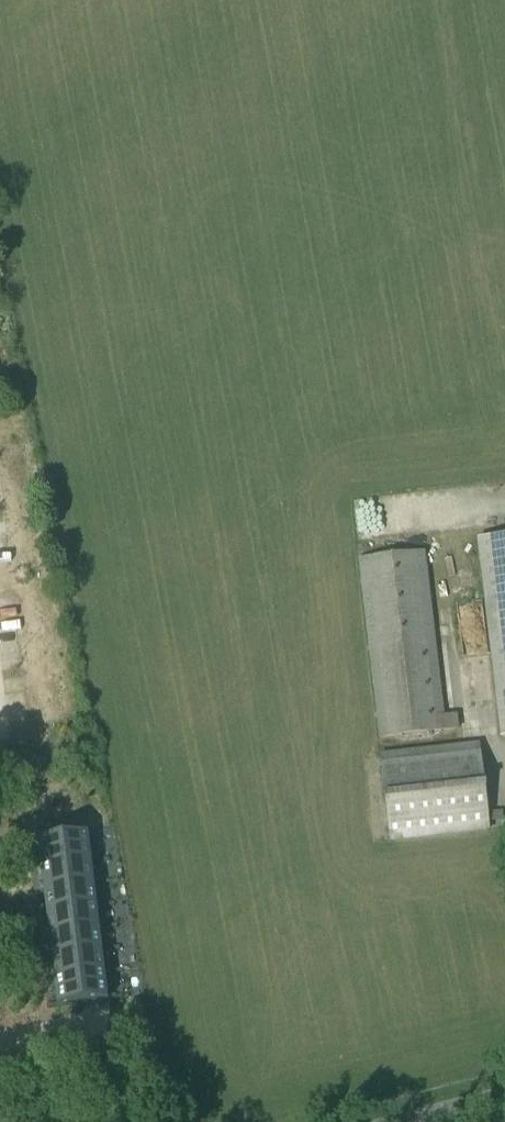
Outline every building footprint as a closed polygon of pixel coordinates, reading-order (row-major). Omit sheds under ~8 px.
[(479,538),(501,735),(504,735),(504,535),(479,538)] [(425,550),(358,558),(379,736),(458,727),(457,712),(443,714),(425,550)] [(488,828),(483,783),(478,742),(380,754),(390,840),(488,828)] [(111,835),(39,844),(60,1010),(77,1008),(132,1001),(111,835)]
